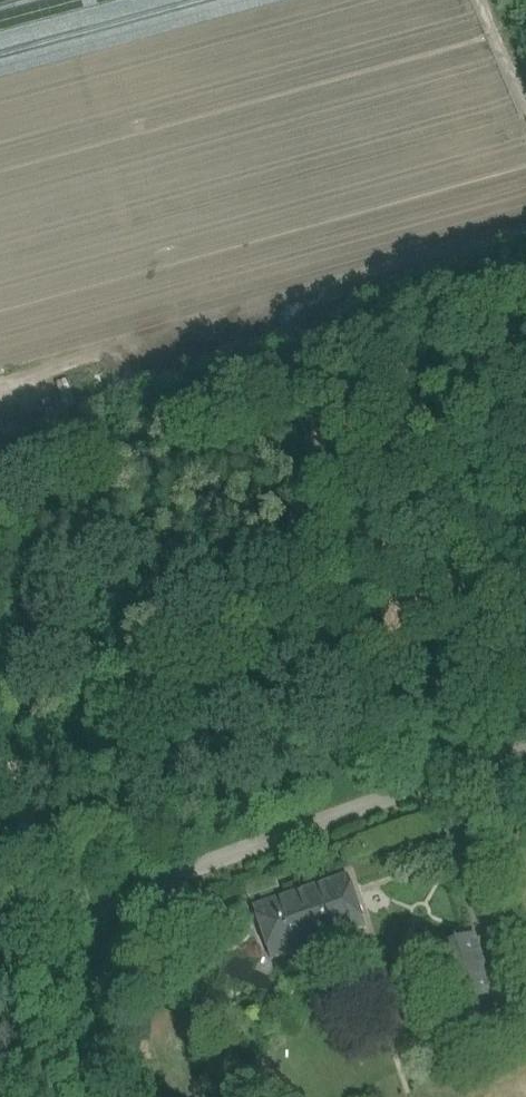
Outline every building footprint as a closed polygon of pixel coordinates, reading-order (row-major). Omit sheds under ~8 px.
[(347,875),(253,906),(270,959),(364,928),(347,875)] [(472,935),(438,947),(459,1006),(493,995),(472,935)]
